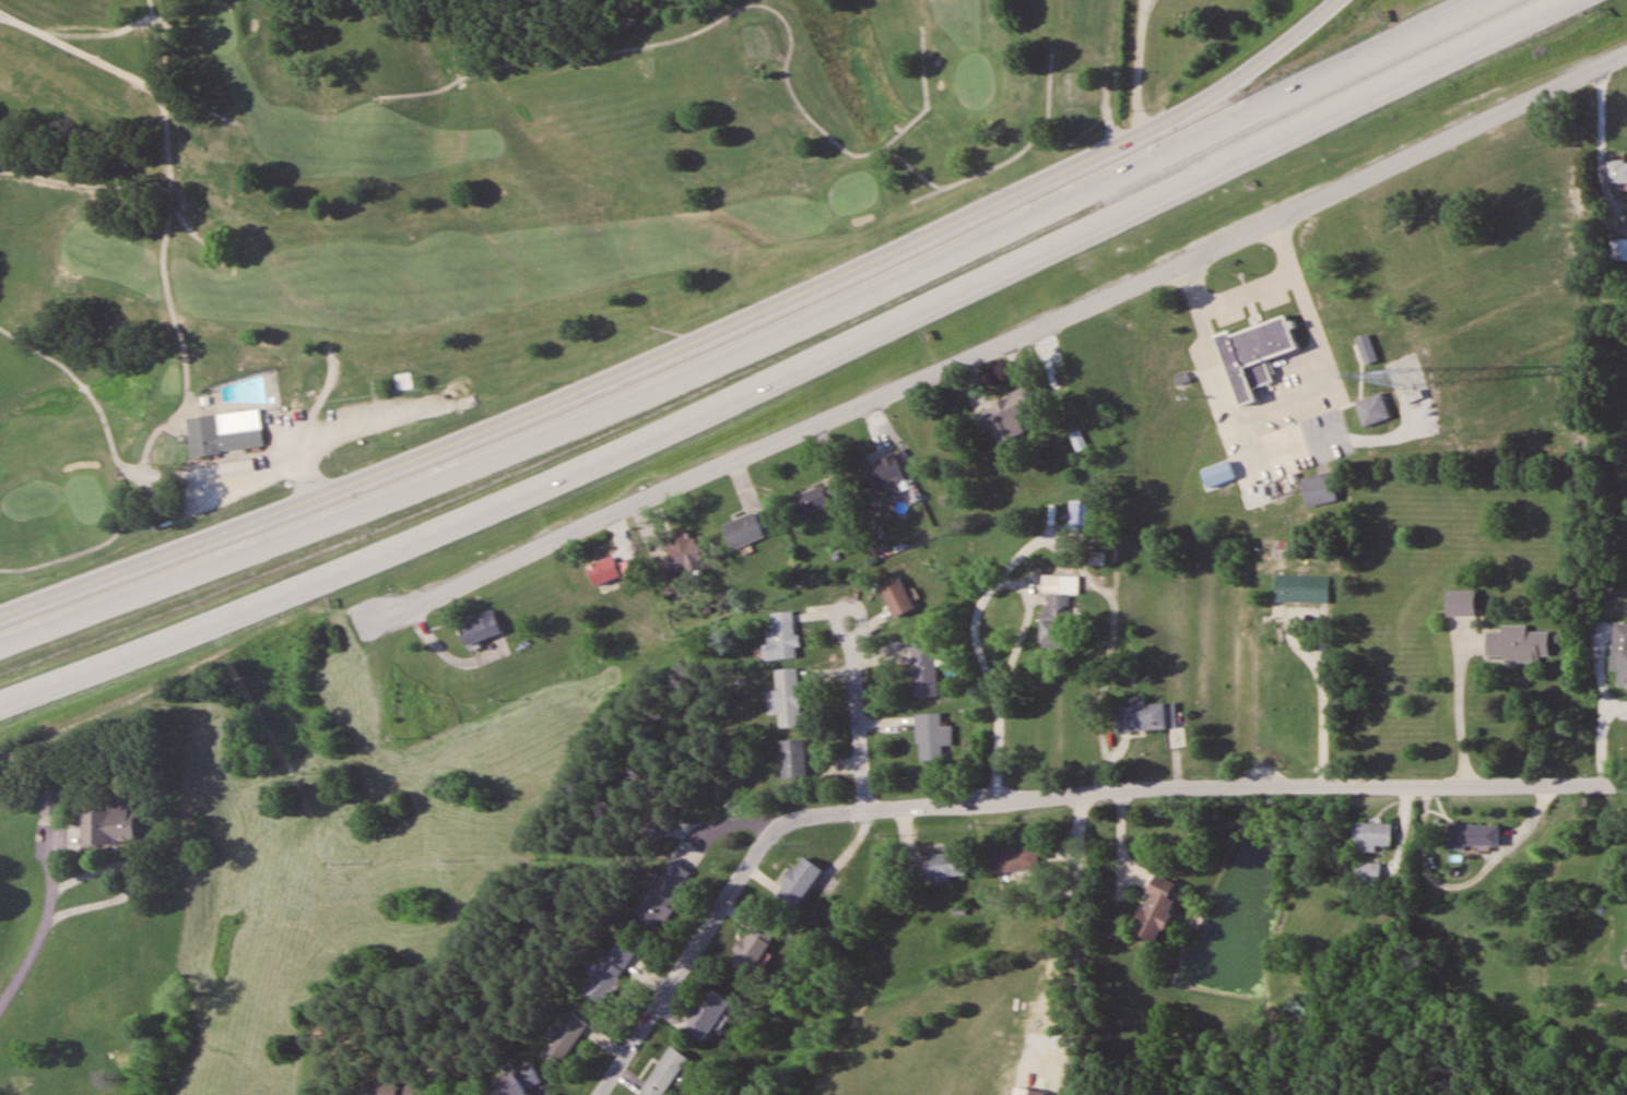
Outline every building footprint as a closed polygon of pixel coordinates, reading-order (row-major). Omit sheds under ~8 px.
[(1607,162),(1607,181),(1626,181),(1626,162),(1607,162)] [(1237,407),(1255,402),(1251,389),(1273,383),(1266,358),(1295,350),(1285,316),(1216,336),(1237,407)] [(998,443),(1023,433),(1016,415),(1036,408),(1028,388),(972,410),(981,432),(992,428),(998,443)] [(1354,404),(1365,429),(1391,418),(1380,393),(1354,404)] [(186,418),(191,456),(263,448),(259,410),(186,418)] [(891,495),(907,489),(894,455),(861,468),(871,495),(889,488),(891,495)] [(1337,502),(1332,473),(1300,479),(1305,508),(1337,502)] [(833,493),(832,491),(826,493),(823,485),(793,499),(801,516),(840,498),(837,491),(833,493)] [(1091,531),(1091,501),(1069,501),(1069,531),(1091,531)] [(764,539),(755,513),(722,524),(731,550),(764,539)] [(689,527),(662,538),(677,573),(704,561),(689,527)] [(1296,551),(1296,541),(1274,541),(1274,551),(1296,551)] [(585,567),(593,588),(619,578),(611,557),(585,567)] [(624,579),(642,571),(636,558),(618,566),(624,579)] [(1078,594),(1078,576),(1042,576),(1042,594),(1078,594)] [(1273,604),(1328,604),(1328,576),(1273,576),(1273,604)] [(880,588),(894,618),(914,609),(900,579),(880,588)] [(1446,617),(1475,617),(1475,590),(1446,590),(1446,617)] [(1042,595),(1040,648),(1066,649),(1068,597),(1042,595)] [(459,622),(467,645),(501,634),(493,611),(459,622)] [(766,631),(767,660),(797,659),(796,612),(771,612),(771,631),(766,631)] [(1614,624),(1611,671),(1619,672),(1618,688),(1626,689),(1626,624),(1614,624)] [(1486,632),(1486,658),(1505,658),(1505,662),(1549,662),(1548,631),(1526,632),(1526,625),(1500,626),(1500,632),(1486,632)] [(909,647),(914,698),(938,696),(934,645),(909,647)] [(799,669),(775,670),(778,729),(801,728),(799,669)] [(1176,730),(1176,702),(1116,704),(1117,732),(1176,730)] [(916,715),(919,761),(944,760),(943,746),(953,745),(952,726),(941,726),(941,713),(916,715)] [(806,778),(806,740),(781,740),(781,778),(806,778)] [(41,815),(62,816),(62,790),(41,790),(41,815)] [(109,812),(82,812),(82,847),(133,847),(133,803),(109,803),(109,812)] [(1353,848),(1391,848),(1391,824),(1353,824),(1353,848)] [(1498,849),(1498,826),(1447,826),(1447,849),(1498,849)] [(995,848),(996,872),(1039,870),(1038,846),(995,848)] [(966,877),(966,854),(924,854),(924,877),(966,877)] [(823,872),(801,856),(773,896),(795,911),(823,872)] [(691,874),(671,861),(635,918),(658,932),(672,910),(669,909),(691,874)] [(1356,884),(1380,884),(1380,863),(1356,863),(1356,884)] [(1156,944),(1180,886),(1154,875),(1130,932),(1156,944)] [(750,977),(776,935),(756,923),(730,964),(750,977)] [(636,955),(617,941),(582,992),(601,1005),(636,955)] [(683,1028),(702,1043),(731,1004),(712,989),(683,1028)] [(1287,1005),(1301,1021),(1315,1008),(1301,992),(1287,1005)] [(589,1024),(571,1012),(540,1056),(557,1068),(589,1024)] [(670,1046),(640,1094),(665,1094),(688,1058),(670,1046)] [(540,1081),(531,1064),(520,1070),(530,1087),(540,1081)] [(515,1071),(480,1086),(484,1094),(526,1094),(515,1071)] [(421,1083),(362,1081),(362,1094),(421,1094),(421,1083)]
